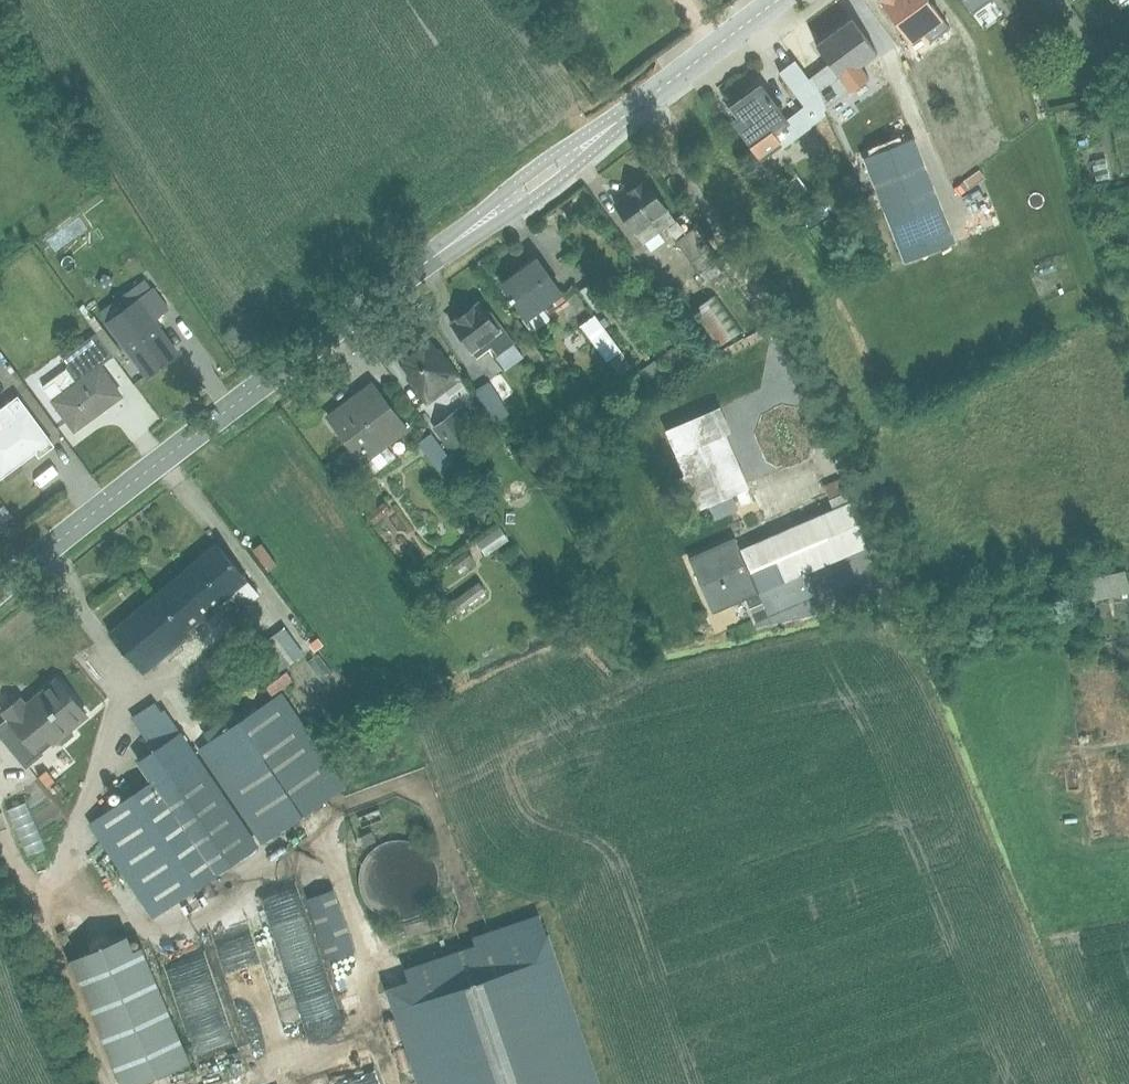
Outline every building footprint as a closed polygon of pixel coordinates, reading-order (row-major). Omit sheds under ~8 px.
[(973,13),(990,0),(963,0),(973,13)] [(1122,21),(1128,16),(1128,0),(1107,0),(1122,21)] [(840,77),(877,48),(851,14),(813,42),(840,77)] [(767,156),(831,109),(793,58),(730,105),(767,156)] [(964,248),(921,139),(861,162),(904,271),(964,248)] [(646,241),(677,219),(645,176),(614,199),(646,241)] [(690,214),(659,238),(669,251),(700,226),(690,214)] [(703,274),(731,272),(728,230),(700,232),(703,274)] [(528,318),(565,290),(537,254),(501,282),(528,318)] [(107,317),(148,375),(194,343),(153,285),(107,317)] [(483,363),(514,341),(484,298),(453,321),(483,363)] [(736,333),(715,307),(689,328),(710,354),(736,333)] [(617,318),(601,330),(624,363),(641,351),(617,318)] [(431,399),(460,376),(429,336),(400,359),(431,399)] [(78,428),(122,393),(94,358),(50,393),(78,428)] [(364,463),(411,426),(373,378),(326,415),(364,463)] [(49,439),(25,407),(0,425),(0,475),(49,439)] [(471,411),(445,429),(461,452),(487,435),(471,411)] [(678,495),(695,532),(757,502),(757,500),(724,434),(730,431),(721,414),(673,437),(696,485),(678,495)] [(858,497),(748,548),(741,533),(687,558),(713,614),(742,600),(755,628),(793,610),(796,616),(868,583),(855,554),(879,543),(858,497)] [(521,525),(495,543),(504,556),(530,537),(521,525)] [(191,632),(250,580),(216,542),(157,594),(191,632)] [(497,581),(466,607),(476,618),(507,593),(497,581)] [(191,632),(157,594),(111,634),(145,673),(191,632)] [(310,659),(286,625),(264,641),(288,675),(310,659)] [(28,764),(87,714),(58,679),(27,705),(22,698),(5,712),(11,718),(0,727),(0,731),(28,764)] [(89,816),(152,909),(346,778),(282,684),(198,741),(183,718),(159,769),(89,816)] [(80,817),(96,807),(72,768),(18,800),(51,854),(88,831),(80,817)] [(1095,769),(1085,771),(1091,794),(1101,791),(1095,769)] [(439,868),(439,867),(439,866),(439,865),(439,864),(438,864),(438,863),(438,862),(438,861),(438,860),(438,859),(438,858),(437,858),(437,857),(437,856),(437,855),(436,854),(436,853),(436,852),(435,851),(435,850),(434,850),(434,849),(434,848),(433,848),(433,847),(432,846),(432,845),(431,844),(430,843),(430,842),(429,842),(429,841),(428,841),(428,840),(427,840),(427,839),(426,839),(426,838),(425,838),(425,837),(424,837),(423,836),(422,835),(421,835),(420,834),(419,834),(419,833),(418,833),(417,833),(417,832),(416,832),(415,831),(414,831),(413,831),(412,831),(412,830),(411,830),(410,830),(409,830),(409,829),(408,829),(407,829),(406,829),(405,829),(404,829),(403,828),(402,828),(401,828),(400,828),(399,828),(398,828),(397,828),(396,829),(395,829),(394,829),(393,829),(392,829),(391,829),(391,830),(390,830),(389,830),(388,830),(387,830),(387,831),(386,831),(385,831),(384,832),(383,832),(382,833),(381,833),(380,834),(379,834),(379,835),(378,835),(377,836),(376,837),(375,837),(374,838),(373,839),(372,840),(371,841),(371,842),(370,842),(370,843),(369,843),(369,844),(368,844),(368,845),(367,846),(367,847),(366,848),(366,849),(365,850),(365,851),(364,851),(364,852),(364,853),(363,854),(363,855),(363,856),(362,857),(362,858),(362,859),(362,860),(362,861),(362,862),(361,862),(361,863),(361,864),(361,865),(361,866),(361,867),(361,868),(361,869),(361,870),(361,871),(361,872),(362,872),(362,873),(362,874),(362,875),(362,876),(362,877),(363,878),(363,879),(363,880),(364,881),(364,882),(364,883),(365,883),(365,884),(365,885),(366,885),(366,886),(367,887),(367,888),(368,889),(368,890),(369,890),(369,891),(370,892),(371,892),(371,893),(372,893),(372,894),(373,895),(374,896),(375,897),(376,898),(377,898),(378,899),(379,899),(379,900),(380,900),(380,901),(381,901),(382,901),(382,902),(383,902),(384,902),(385,903),(386,903),(387,903),(387,904),(388,904),(389,904),(390,904),(390,905),(391,905),(392,905),(393,905),(394,905),(395,906),(396,906),(397,906),(398,906),(399,906),(400,906),(401,906),(402,906),(403,906),(404,906),(405,906),(405,905),(406,905),(407,905),(408,905),(409,905),(410,904),(411,904),(412,904),(413,903),(414,903),(415,903),(416,902),(417,902),(418,901),(419,901),(420,900),(421,900),(422,899),(423,898),(424,898),(424,897),(425,897),(425,896),(426,896),(426,895),(427,895),(427,894),(428,894),(428,893),(429,893),(429,892),(430,892),(430,891),(431,890),(432,889),(432,888),(433,888),(433,887),(433,886),(434,886),(434,885),(435,884),(435,883),(436,882),(436,881),(436,880),(437,880),(437,879),(437,878),(437,877),(437,876),(438,876),(438,875),(438,874),(438,873),(438,872),(438,871),(438,870),(439,870),(439,869),(439,868)] [(120,867),(107,873),(118,897),(131,890),(120,867)] [(302,887),(279,895),(286,915),(309,908),(302,887)] [(325,901),(348,968),(375,959),(352,892),(325,901)] [(393,978),(427,1083),(605,1083),(553,926),(393,978)] [(98,969),(138,1083),(200,1083),(218,1078),(171,944),(98,969)] [(350,997),(324,1000),(326,1020),(352,1017),(350,997)] [(219,1080),(208,1083),(238,1083),(277,1075),(270,1042),(257,1045),(251,1017),(227,1022),(233,1048),(213,1052),(219,1080)]
